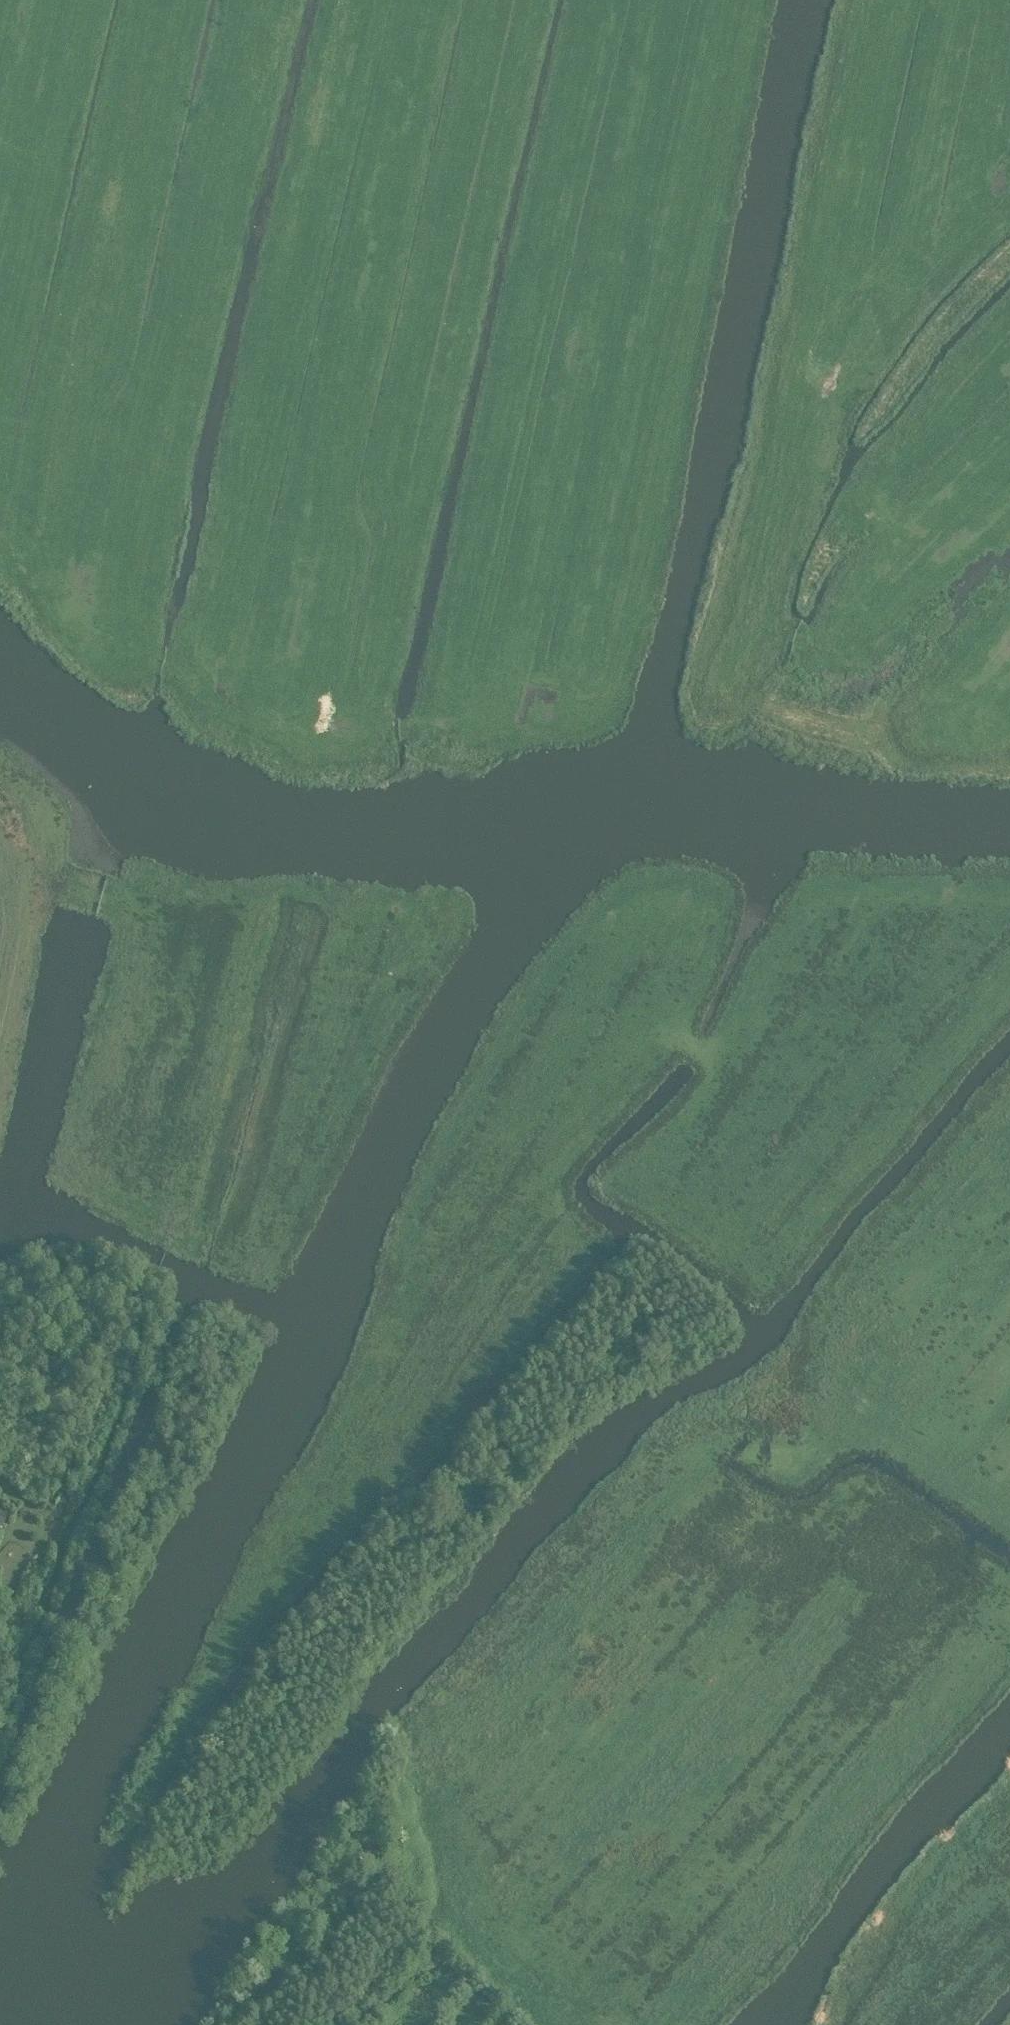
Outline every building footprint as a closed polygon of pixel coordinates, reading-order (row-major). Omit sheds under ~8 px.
[(31,1453),(42,1449),(39,1439),(28,1442),(31,1453)] [(0,1507),(0,1523),(5,1525),(11,1512),(0,1507)]
